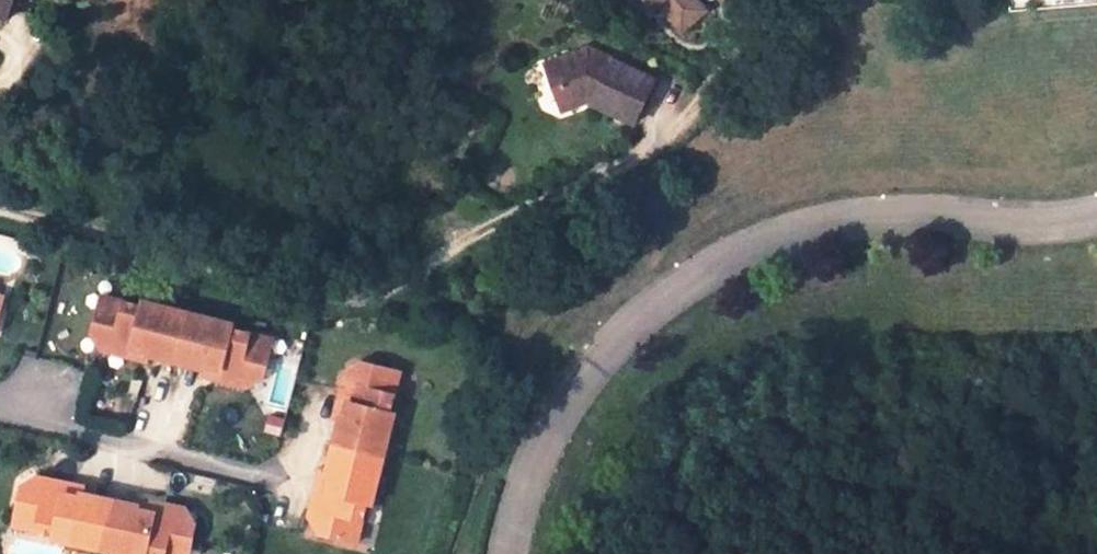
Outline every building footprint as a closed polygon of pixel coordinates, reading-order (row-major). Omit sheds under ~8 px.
[(5,22),(9,9),(12,0),(0,0),(0,20),(5,22)] [(9,9),(29,15),(34,0),(12,0),(9,9)] [(650,9),(655,5),(679,33),(703,12),(693,0),(643,0),(650,9)] [(610,63),(606,72),(590,65),(586,52),(543,69),(550,85),(558,88),(563,102),(575,97),(577,101),(585,105),(633,126),(652,82),(610,63)] [(610,63),(586,52),(590,65),(606,72),(610,63)] [(558,88),(550,85),(562,114),(585,105),(577,101),(575,97),(563,102),(558,88)] [(98,298),(95,310),(118,316),(121,303),(98,298)] [(145,356),(174,363),(186,314),(140,303),(139,308),(121,303),(118,316),(95,310),(89,336),(98,352),(128,359),(130,349),(146,353),(145,356)] [(186,314),(174,363),(203,370),(203,366),(219,370),(216,380),(246,388),(262,379),(268,353),(245,347),(248,334),(230,330),(232,325),(186,314)] [(271,340),(248,334),(245,347),(268,353),(271,340)] [(130,349),(128,359),(144,363),(145,356),(146,353),(130,349)] [(341,418),(333,446),(383,459),(394,413),(390,412),(394,394),(381,391),(387,368),(360,361),(345,371),(338,400),(348,402),(344,418),(341,418)] [(203,370),(201,377),(216,380),(219,370),(203,366),(203,370)] [(381,391),(394,394),(399,371),(387,368),(381,391)] [(348,402),(338,400),(334,416),(341,418),(344,418),(348,402)] [(372,504),(383,459),(333,446),(326,475),(330,476),(326,491),(316,489),(309,519),(318,534),(344,540),(350,517),(363,520),(367,503),(372,504)] [(326,491),(330,476),(326,475),(320,473),(316,489),(326,491)] [(100,549),(110,500),(82,494),(81,498),(65,495),(67,484),(37,478),(22,487),(17,513),(40,518),(37,531),(55,535),(54,540),(100,549)] [(83,488),(67,484),(65,495),(81,498),(82,494),(83,488)] [(100,549),(123,553),(147,553),(148,553),(166,553),(168,544),(190,549),(196,524),(186,509),(156,503),(154,514),(138,510),(139,506),(110,500),(100,549)] [(156,503),(140,500),(139,506),(138,510),(154,514),(156,503)] [(40,518),(17,513),(14,526),(37,531),(40,518)] [(357,543),(363,520),(350,517),(344,540),(357,543)] [(166,553),(189,553),(190,549),(168,544),(166,553)]
